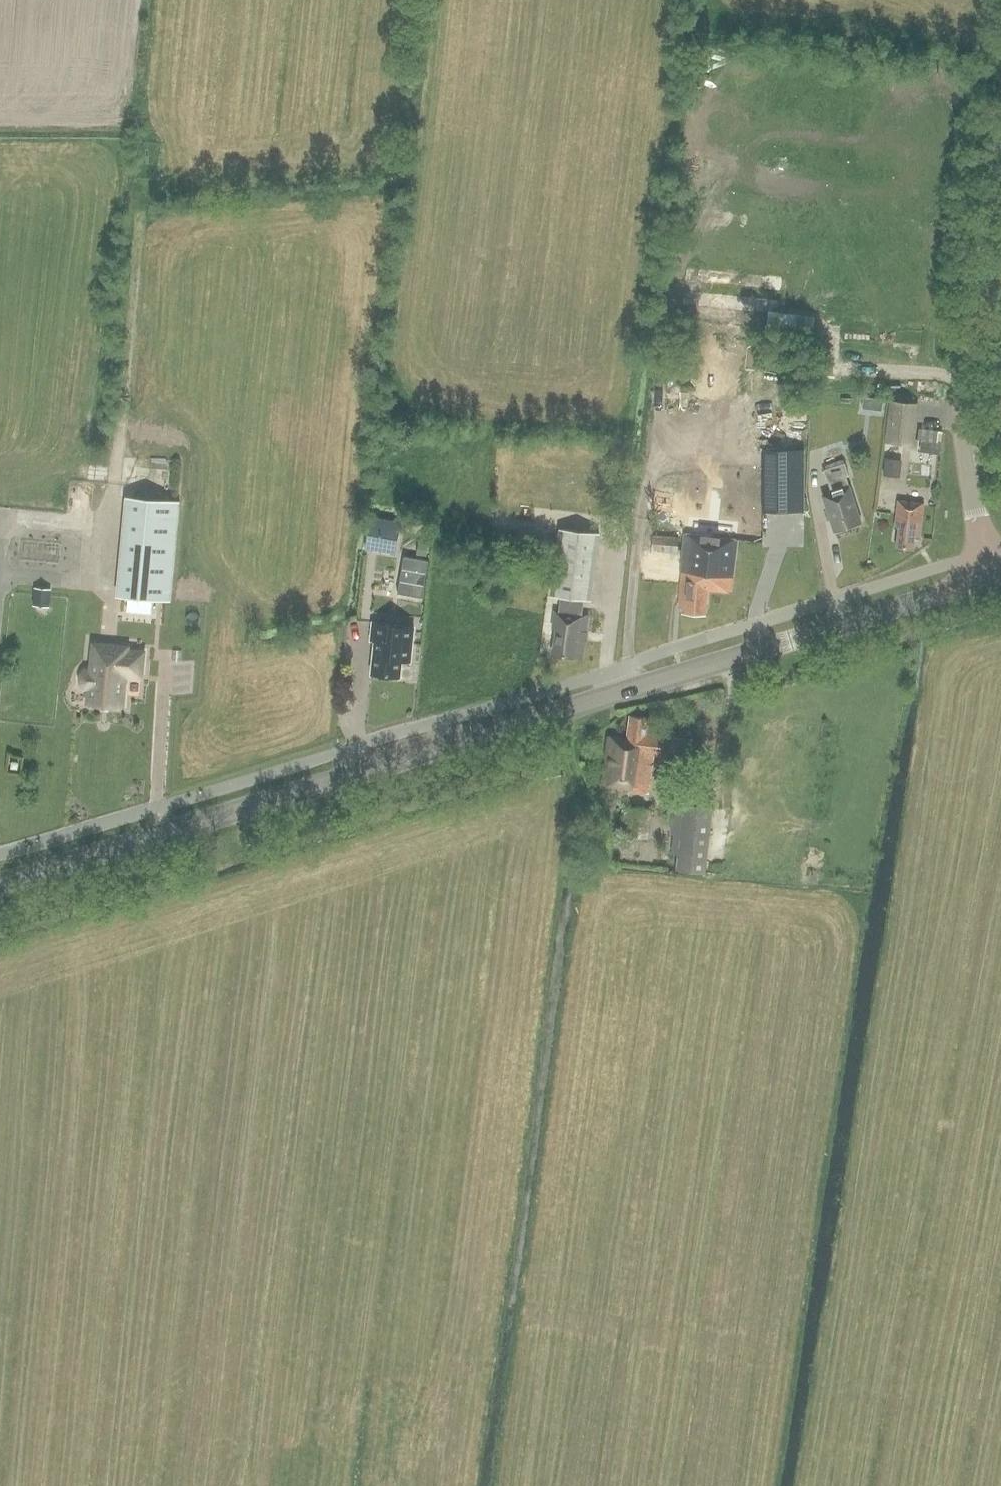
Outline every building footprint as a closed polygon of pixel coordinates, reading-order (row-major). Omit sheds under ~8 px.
[(912,444),(917,404),(893,401),(888,441),(912,444)] [(805,511),(805,450),(764,450),(763,511),(805,511)] [(891,454),(887,470),(904,474),(908,458),(891,454)] [(835,531),(862,522),(847,476),(849,475),(845,463),(824,470),(831,492),(823,495),(835,531)] [(163,481),(137,479),(136,491),(162,493),(163,481)] [(181,501),(126,496),(117,596),(172,601),(181,501)] [(920,538),(924,503),(899,500),(895,528),(899,528),(897,545),(896,547),(914,549),(914,547),(915,538),(920,538)] [(366,549),(396,555),(402,522),(371,517),(366,549)] [(590,600),(597,532),(558,528),(550,595),(560,596),(558,610),(555,610),(553,628),(556,628),(553,654),(583,658),(588,614),(582,613),(583,599),(590,600)] [(731,591),(737,542),(732,541),(732,539),(685,534),(680,606),(686,607),(685,613),(705,614),(707,588),(731,591)] [(654,552),(679,554),(680,537),(656,535),(654,552)] [(427,555),(428,543),(419,542),(417,554),(427,555)] [(405,555),(398,593),(425,598),(431,560),(405,555)] [(372,674),(400,677),(402,664),(412,666),(416,627),(375,623),(373,641),(376,641),(372,674)] [(145,681),(148,651),(132,650),(133,646),(93,642),(90,670),(87,670),(81,676),(80,686),(84,691),(88,691),(86,705),(126,709),(129,680),(145,681)] [(661,756),(664,736),(654,735),(656,725),(649,724),(650,718),(631,715),(628,739),(610,736),(603,784),(618,786),(618,789),(649,794),(654,755),(661,756)] [(707,873),(714,810),(684,807),(677,870),(707,873)]
